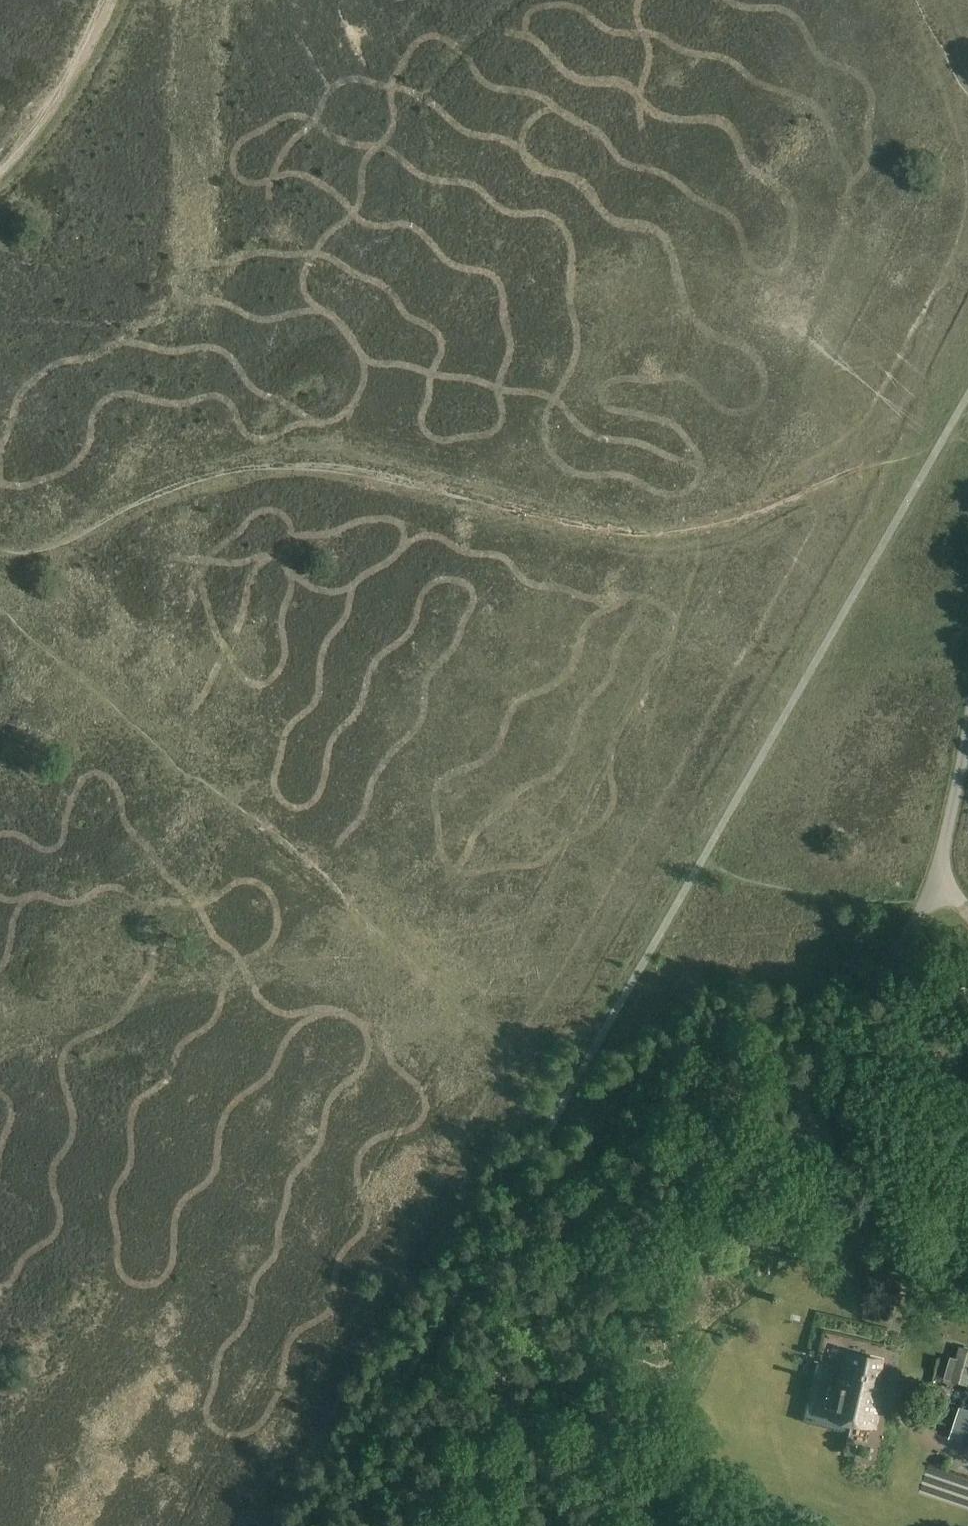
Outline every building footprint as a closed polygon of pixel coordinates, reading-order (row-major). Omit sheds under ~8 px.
[(967,1383),(967,1350),(960,1348),(957,1359),(951,1358),(946,1378),(967,1383)] [(883,1394),(874,1392),(882,1360),(847,1352),(844,1365),(819,1359),(804,1422),(852,1433),(855,1424),(875,1428),(883,1394)] [(960,1407),(949,1439),(950,1439),(951,1439),(967,1444),(967,1410),(960,1407)]
